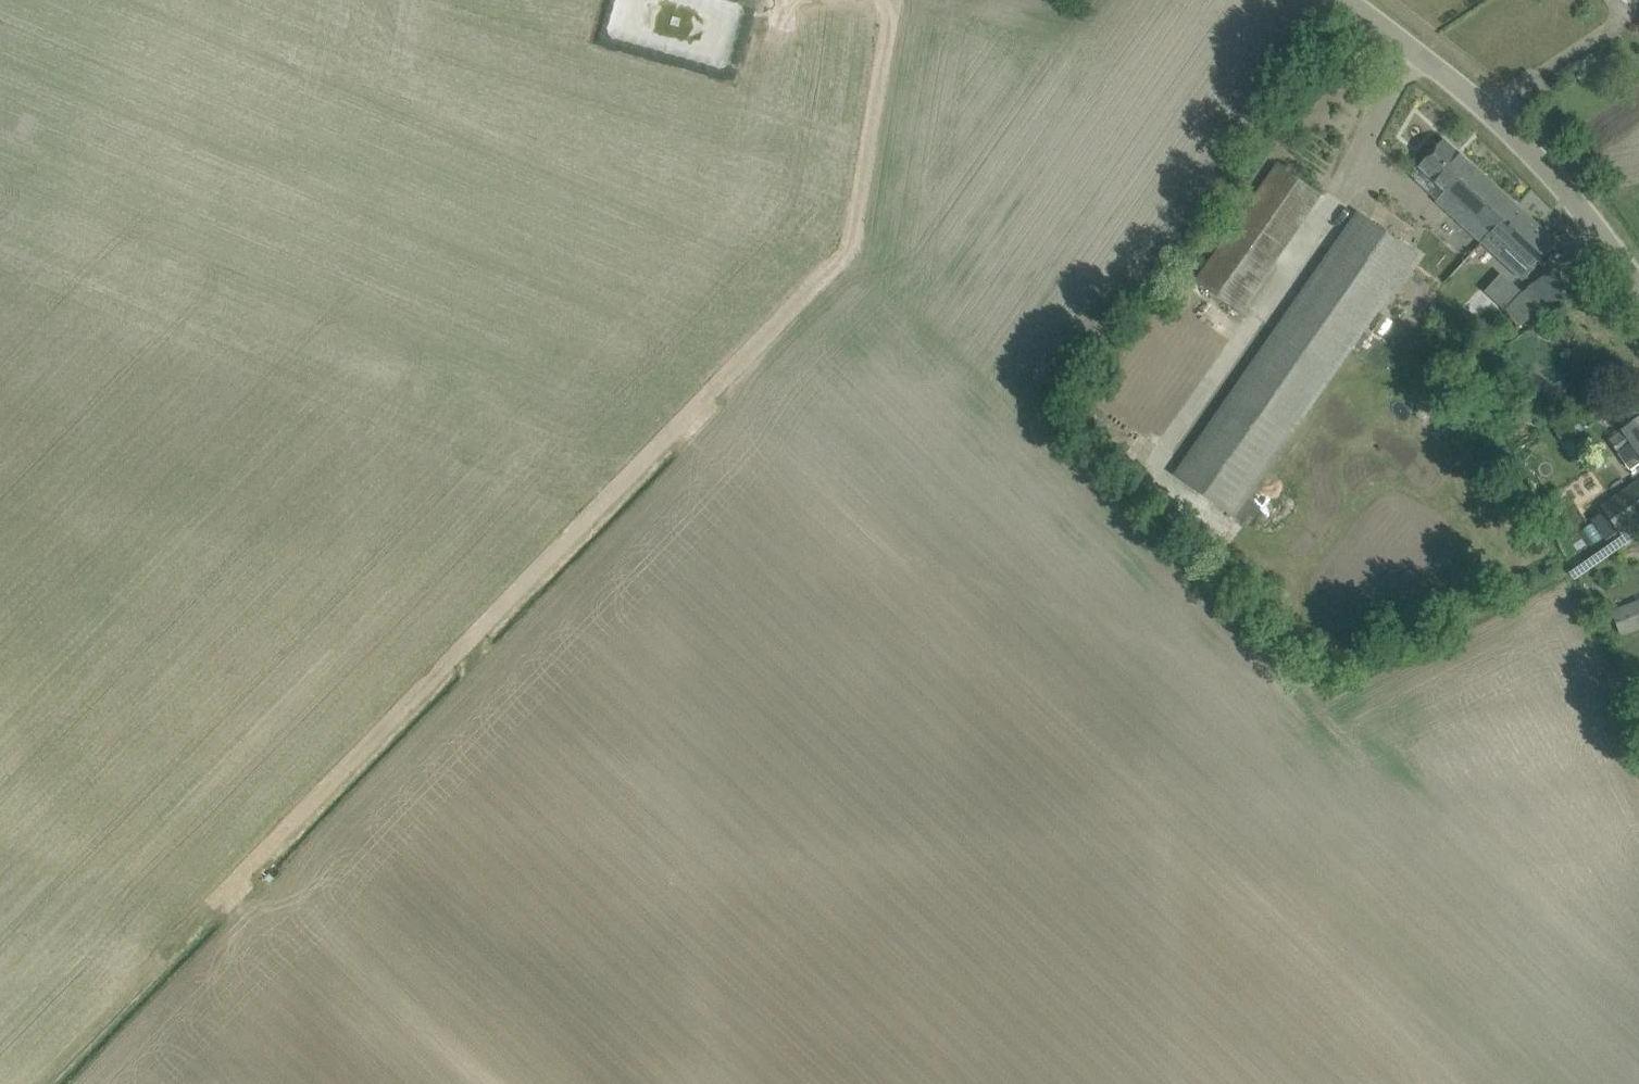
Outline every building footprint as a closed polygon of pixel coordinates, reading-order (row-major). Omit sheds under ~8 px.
[(1445,139),(1420,167),(1450,194),(1441,204),(1523,279),(1543,259),(1558,243),(1445,139)] [(1278,166),(1265,184),(1197,283),(1240,312),(1321,196),(1278,166)] [(1236,518),(1420,255),(1357,211),(1173,475),(1236,518)] [(1522,293),(1508,309),(1519,327),(1544,310),(1530,288),(1522,293)] [(1631,425),(1625,429),(1626,431),(1611,442),(1631,469),(1638,463),(1638,420),(1631,425)] [(1623,535),(1638,523),(1638,484),(1604,508),(1623,535)] [(1638,628),(1638,601),(1612,611),(1621,635),(1638,628)]
